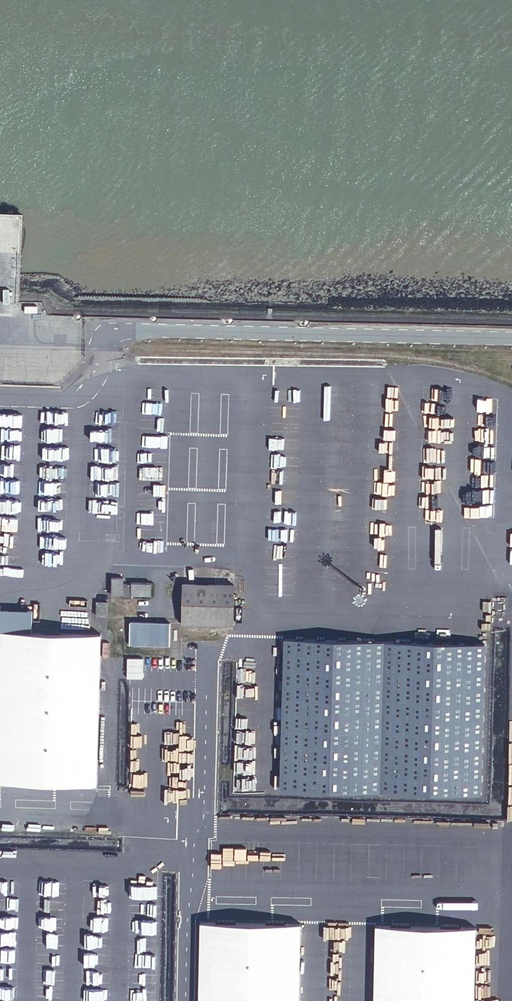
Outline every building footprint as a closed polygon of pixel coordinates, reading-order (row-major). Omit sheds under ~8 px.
[(122,577),(110,577),(110,594),(119,594),(119,599),(132,599),(132,594),(150,595),(150,581),(130,580),(130,584),(122,584),(122,577)] [(234,583),(182,582),(181,623),(233,624),(234,583)] [(105,602),(93,602),(93,616),(105,616),(105,602)] [(152,626),(152,622),(127,622),(127,645),(168,645),(168,622),(159,622),(159,626),(152,626)] [(0,631),(0,782),(93,785),(98,634),(0,631)] [(285,639),(281,789),(481,794),(485,644),(285,639)] [(143,658),(128,658),(128,678),(143,678),(143,658)] [(201,1000),(301,1000),(303,924),(203,921),(201,1000)] [(375,1000),(475,1000),(476,928),(376,927),(375,1000)]
